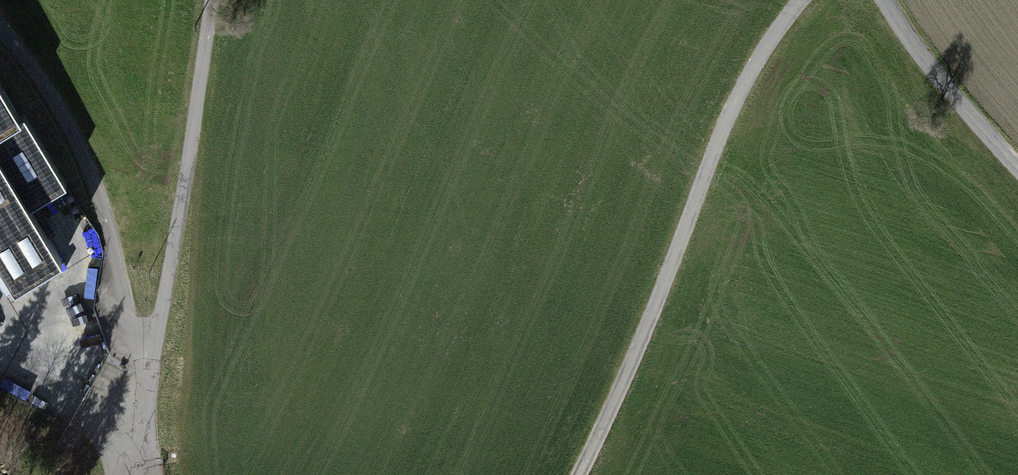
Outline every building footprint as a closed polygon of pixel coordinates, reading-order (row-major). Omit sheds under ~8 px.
[(14,287),(62,258),(30,205),(66,183),(24,113),(20,116),(0,84),(0,263),(14,287)]
